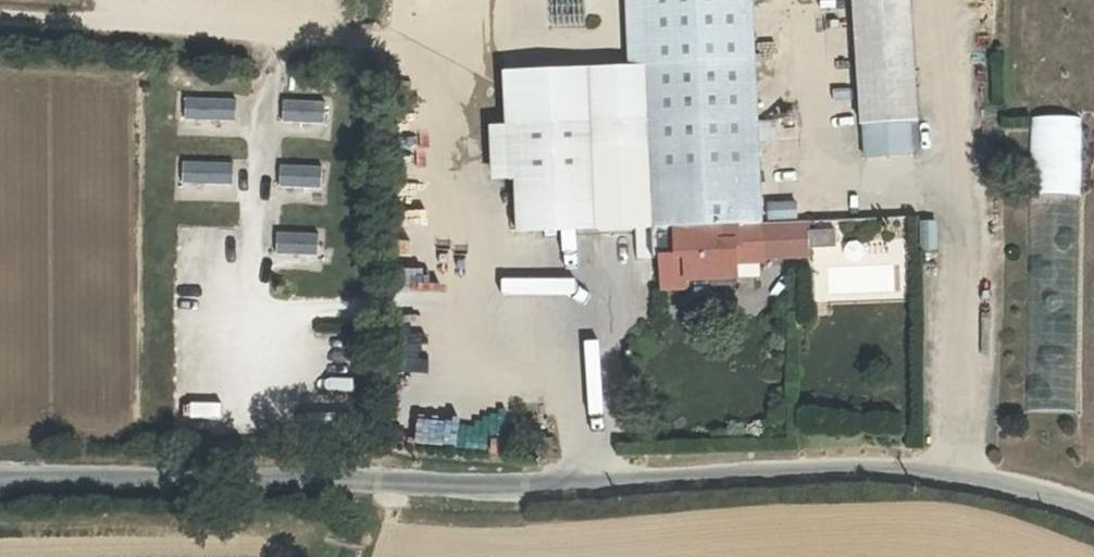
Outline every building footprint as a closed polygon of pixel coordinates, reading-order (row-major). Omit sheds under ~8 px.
[(580,0),(549,0),(550,25),(582,23),(580,0)] [(760,141),(759,123),(754,0),(646,0),(649,67),(654,228),(678,227),(763,223),(760,141)] [(860,119),(917,118),(912,0),(852,0),(860,119)] [(521,237),(654,228),(649,67),(507,70),(508,125),(492,126),(494,183),(512,185),(521,237)] [(234,118),(234,96),(181,95),(181,118),(234,118)] [(280,98),(280,121),(323,121),(323,98),(280,98)] [(1031,114),(1030,194),(1081,195),(1082,114),(1031,114)] [(778,122),(759,123),(760,141),(778,141),(778,122)] [(180,159),(180,182),(232,182),(232,160),(180,159)] [(276,162),(276,186),(320,186),(320,163),(276,162)] [(766,220),(795,218),(794,199),(765,201),(766,220)] [(897,216),(901,446),(938,446),(934,216),(897,216)] [(765,258),(799,257),(798,222),(763,223),(764,248),(765,258)] [(811,222),(798,222),(799,257),(812,256),(811,222)] [(664,287),(691,287),(690,279),(738,276),(737,263),(736,248),(764,248),(763,223),(678,227),(679,255),(664,256),(664,287)] [(317,261),(317,230),(272,230),(272,261),(317,261)] [(765,258),(764,248),(736,248),(737,263),(765,261),(765,258)] [(738,285),(738,276),(690,279),(691,287),(738,285)] [(393,356),(398,379),(424,373),(419,350),(393,356)] [(457,409),(430,409),(430,445),(494,445),(495,379),(457,379),(457,409)] [(204,427),(204,412),(175,412),(175,427),(204,427)]
